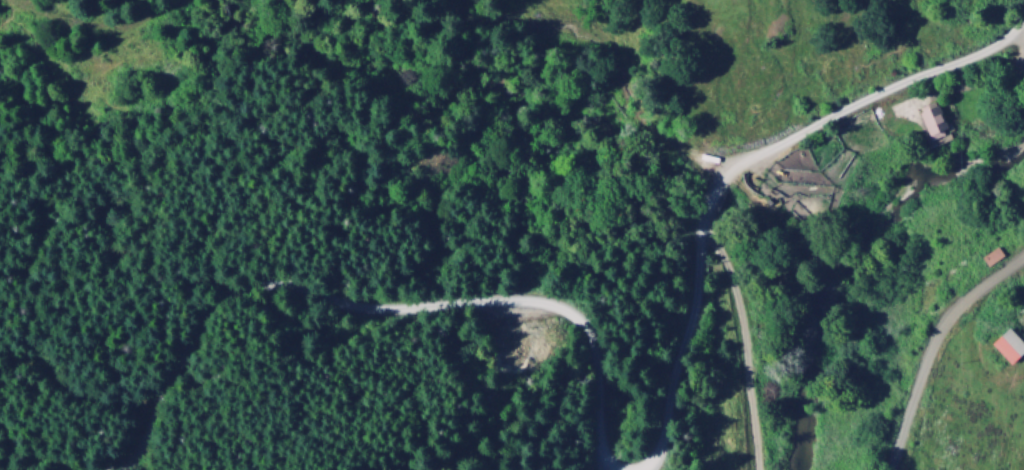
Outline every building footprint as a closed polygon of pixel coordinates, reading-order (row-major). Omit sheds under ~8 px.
[(950,133),(940,106),(921,113),(931,140),(950,133)] [(1003,257),(997,247),(980,258),(986,268),(1003,257)] [(1013,366),(1023,355),(1023,343),(1011,329),(994,345),(1013,366)]
